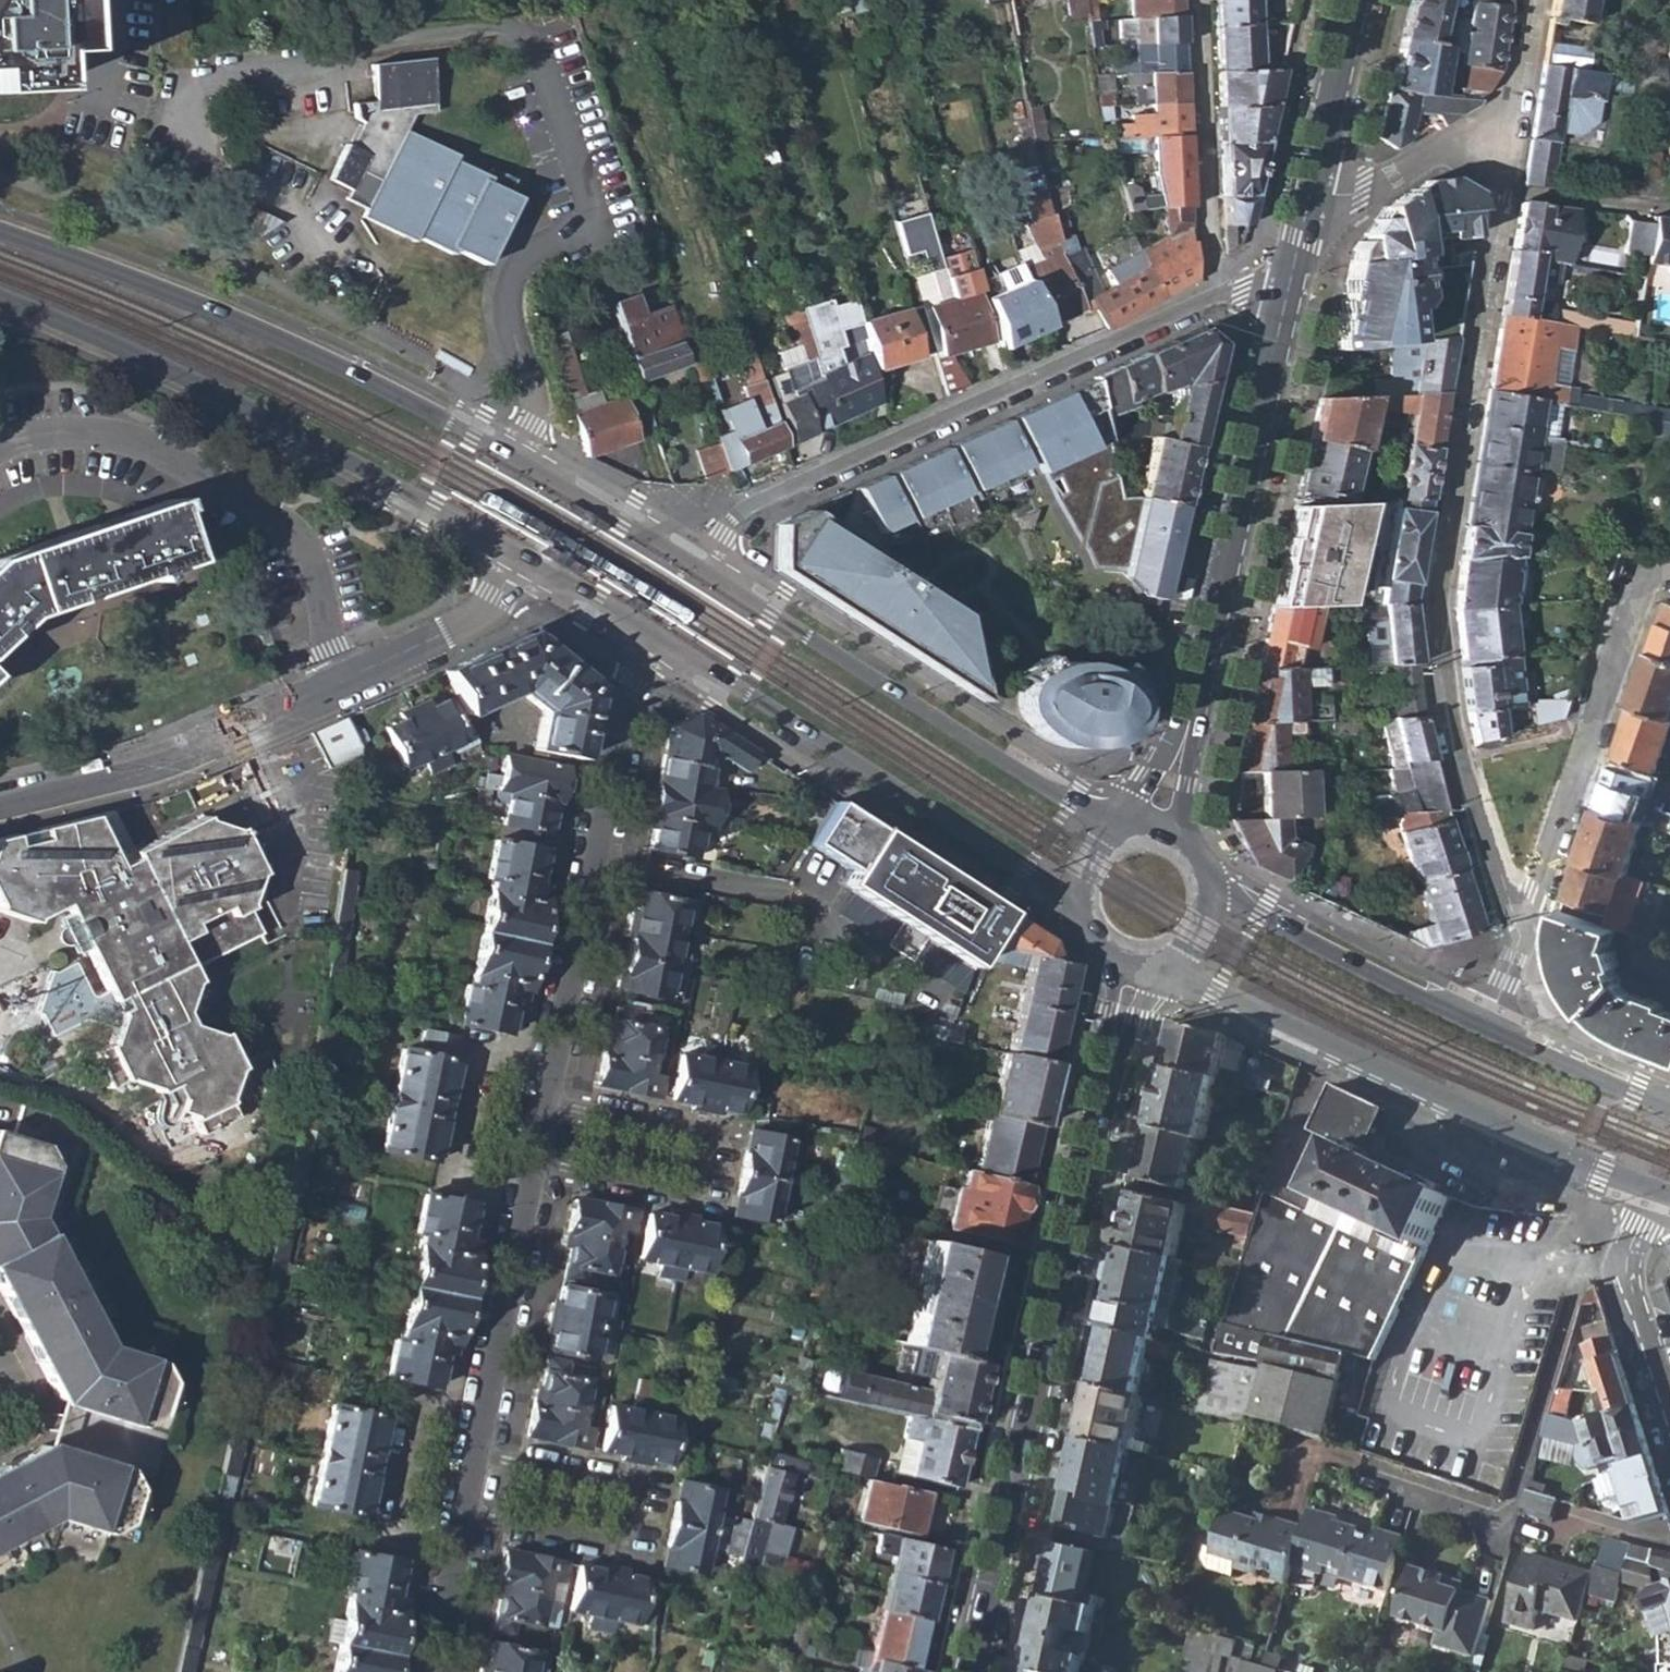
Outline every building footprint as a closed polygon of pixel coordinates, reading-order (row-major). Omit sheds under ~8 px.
[(34,87),(32,48),(57,45),(52,0),(0,0),(0,90),(34,87)] [(869,6),(868,0),(851,0),(854,11),(869,6)] [(1066,14),(1085,13),(1083,0),(1064,0),(1066,14)] [(1086,20),(1098,19),(1096,0),(1083,0),(1086,20)] [(1181,13),(1181,0),(1132,0),(1133,19),(1150,18),(1151,15),(1181,13)] [(1257,23),(1291,21),(1293,11),(1256,13),(1256,0),(1213,0),(1215,26),(1257,23)] [(1431,45),(1440,4),(1441,0),(1408,0),(1400,36),(1431,45)] [(1462,43),(1457,42),(1455,50),(1460,54),(1460,64),(1499,69),(1508,6),(1472,4),(1472,0),(1453,0),(1452,5),(1450,17),(1467,19),(1462,43)] [(1583,28),(1584,24),(1587,24),(1591,0),(1553,0),(1549,25),(1556,27),(1556,24),(1583,28)] [(1134,44),(1182,41),(1181,13),(1151,15),(1150,18),(1133,19),(1134,44)] [(1098,19),(1086,20),(1089,44),(1103,44),(1102,18),(1098,19)] [(1216,70),(1259,69),(1259,63),(1257,23),(1215,26),(1216,70)] [(1499,69),(1460,64),(1457,80),(1459,85),(1459,86),(1444,85),(1444,89),(1439,88),(1445,48),(1431,45),(1400,36),(1388,87),(1415,94),(1480,99),(1498,72),(1499,69)] [(1136,72),(1183,71),(1182,41),(1134,44),(1135,72),(1136,72)] [(348,147),(331,182),(354,195),(351,200),(370,210),(367,215),(417,242),(420,236),(455,255),(458,249),(490,265),(523,199),(513,193),(519,180),(497,169),(493,177),(477,170),(457,160),(460,155),(412,131),(416,121),(419,114),(440,111),(438,58),(374,64),(379,105),(373,106),(372,101),(356,103),(358,122),(374,129),(368,140),(361,155),(348,147)] [(1091,60),(1092,74),(1106,73),(1128,72),(1127,59),(1091,60)] [(1217,106),(1272,105),(1282,61),(1259,63),(1259,69),(1216,70),(1217,106)] [(1550,189),(1563,107),(1565,95),(1592,99),(1599,100),(1600,88),(1616,89),(1619,76),(1542,66),(1524,187),(1550,189)] [(1654,79),(1665,81),(1667,67),(1649,66),(1647,79),(1654,79)] [(1149,84),(1149,103),(1185,102),(1183,71),(1136,72),(1137,84),(1149,84)] [(1107,105),(1110,104),(1106,73),(1092,74),(1096,105),(1107,105)] [(1667,116),(1669,92),(1669,81),(1665,81),(1654,79),(1650,108),(1657,109),(1660,116),(1659,126),(1669,128),(1669,117),(1667,116)] [(1377,137),(1394,149),(1408,141),(1412,114),(1434,115),(1441,127),(1475,107),(1480,99),(1415,94),(1388,87),(1377,137)] [(1590,110),(1592,99),(1565,95),(1563,107),(1590,110)] [(1151,134),(1186,133),(1185,102),(1149,103),(1150,114),(1128,115),(1129,126),(1120,126),(1120,135),(1151,134)] [(1107,105),(1096,105),(1098,118),(1109,118),(1107,105)] [(1219,142),(1264,141),(1272,105),(1217,106),(1219,142)] [(1038,119),(1026,121),(1029,138),(1041,137),(1038,119)] [(1154,174),(1159,208),(1189,206),(1186,133),(1151,134),(1152,142),(1154,174)] [(1151,134),(1137,135),(1138,143),(1151,143),(1151,134)] [(1219,142),(1223,225),(1232,224),(1245,224),(1264,141),(1219,142)] [(1082,309),(1083,309),(1069,276),(1063,264),(1039,174),(1017,180),(1028,224),(1024,226),(1038,260),(1046,279),(1027,287),(1047,326),(1082,309)] [(1351,248),(1339,301),(1347,301),(1346,314),(1336,313),(1332,333),(1332,350),(1389,344),(1402,343),(1421,341),(1454,337),(1468,253),(1455,256),(1452,258),(1451,259),(1449,262),(1447,265),(1446,268),(1446,270),(1446,273),(1414,276),(1394,278),(1393,267),(1413,264),(1411,241),(1438,236),(1451,222),(1454,180),(1424,182),(1382,207),(1384,219),(1373,219),(1363,232),(1364,242),(1356,242),(1351,248)] [(1414,276),(1446,273),(1446,270),(1446,268),(1447,265),(1449,262),(1451,259),(1452,258),(1455,256),(1468,253),(1478,195),(1454,180),(1451,222),(1438,236),(1411,241),(1413,264),(1393,267),(1394,278),(1414,276)] [(1120,185),(1127,211),(1139,208),(1135,192),(1129,193),(1126,183),(1120,185)] [(280,219),(236,199),(247,232),(280,219)] [(1568,208),(1521,203),(1513,249),(1539,253),(1538,258),(1551,261),(1560,262),(1565,263),(1574,209),(1568,208)] [(1139,249),(1161,296),(1191,279),(1189,206),(1159,208),(1164,235),(1139,249)] [(1651,216),(1650,223),(1647,243),(1669,246),(1669,218),(1651,216)] [(1647,243),(1650,223),(1628,219),(1623,251),(1630,252),(1627,273),(1642,276),(1645,255),(1647,243)] [(1669,257),(1669,246),(1647,243),(1645,255),(1669,257)] [(967,278),(978,275),(977,271),(969,246),(961,248),(965,262),(962,262),(967,278)] [(1093,335),(1161,296),(1139,249),(1105,268),(1114,284),(1108,287),(1103,279),(1095,284),(1088,268),(1069,276),(1083,309),(1082,309),(1093,335)] [(1574,326),(1600,331),(1601,318),(1552,309),(1553,304),(1531,299),(1534,282),(1556,285),(1560,262),(1551,261),(1538,258),(1539,253),(1513,249),(1502,315),(1574,326)] [(905,260),(915,294),(927,291),(916,256),(905,260)] [(1020,267),(1026,281),(1027,287),(1046,279),(1038,260),(1020,267)] [(999,350),(1047,326),(1027,287),(1026,281),(1000,293),(991,266),(977,271),(978,275),(983,291),(999,350)] [(952,300),(975,294),(983,291),(978,275),(967,278),(954,282),(938,287),(927,291),(915,294),(918,307),(920,310),(927,308),(952,300)] [(938,287),(954,282),(952,276),(937,281),(938,287)] [(952,300),(965,348),(990,342),(975,294),(952,300)] [(610,304),(637,380),(682,364),(663,307),(640,315),(634,296),(610,304)] [(836,422),(878,403),(864,355),(838,366),(833,350),(845,346),(840,329),(862,323),(855,297),(832,303),(830,298),(802,306),(805,318),(819,365),(817,366),(819,374),(822,373),(823,378),(836,422)] [(948,354),(965,348),(952,300),(927,308),(942,356),(934,358),(945,396),(967,386),(948,354)] [(875,370),(932,353),(920,310),(918,307),(862,323),(875,370)] [(1570,350),(1574,326),(1502,315),(1489,392),(1542,401),(1626,415),(1636,417),(1638,406),(1575,394),(1576,389),(1560,387),(1545,384),(1551,346),(1567,349),(1570,350)] [(833,424),(836,422),(823,378),(822,373),(819,374),(817,366),(819,365),(805,318),(793,322),(799,342),(777,348),(785,369),(770,375),(793,441),(833,424)] [(1635,333),(1637,324),(1604,318),(1602,328),(1635,333)] [(732,330),(743,363),(757,358),(745,325),(732,330)] [(1166,441),(1194,446),(1217,342),(1198,328),(1143,353),(1152,393),(1172,385),(1175,392),(1165,395),(1164,407),(1173,408),(1170,425),(1166,441)] [(1370,397),(1445,393),(1454,337),(1421,341),(1402,343),(1389,344),(1390,380),(1370,381),(1370,397)] [(701,344),(686,350),(697,382),(713,376),(701,344)] [(1560,387),(1567,349),(1551,346),(1545,384),(1560,387)] [(1100,413),(1152,393),(1143,353),(1092,376),(1092,379),(1100,413)] [(735,489),(793,463),(757,358),(743,363),(750,383),(744,385),(749,400),(760,429),(749,434),(742,416),(729,421),(713,427),(717,438),(727,469),(735,489)] [(1159,600),(1174,534),(1147,529),(1139,530),(1126,531),(1119,500),(1107,444),(1104,433),(1100,413),(1092,379),(1009,417),(1036,476),(1051,469),(1057,483),(1046,492),(1086,569),(1115,572),(1137,596),(1159,600)] [(1483,425),(1536,434),(1542,401),(1489,392),(1483,425)] [(1307,439),(1356,451),(1365,408),(1412,411),(1410,426),(1407,426),(1405,444),(1435,449),(1445,393),(1370,397),(1317,399),(1307,439)] [(580,435),(586,455),(636,439),(623,397),(580,411),(578,403),(570,405),(580,435)] [(760,429),(749,400),(727,411),(729,421),(742,416),(749,434),(760,429)] [(1669,428),(1667,407),(1647,408),(1649,430),(1669,428)] [(1151,438),(1166,441),(1170,425),(1150,422),(1135,425),(1138,437),(1141,436),(1151,437),(1151,438)] [(949,445),(974,499),(1028,474),(1006,427),(995,432),(991,425),(949,445)] [(1459,559),(1460,559),(1517,557),(1525,498),(1529,499),(1532,479),(1529,479),(1531,464),(1559,469),(1564,444),(1564,439),(1536,434),(1483,425),(1459,559)] [(1121,429),(1104,433),(1107,444),(1120,441),(1125,440),(1123,433),(1121,429)] [(1129,431),(1123,433),(1125,440),(1131,438),(1129,431)] [(706,478),(727,469),(717,438),(695,446),(706,478)] [(1155,498),(1181,504),(1194,446),(1166,441),(1151,438),(1139,496),(1155,498)] [(1343,501),(1350,501),(1352,493),(1346,492),(1356,451),(1307,439),(1296,489),(1343,501)] [(1401,456),(1395,498),(1427,498),(1435,449),(1405,444),(1385,440),(1383,454),(1401,456)] [(889,472),(917,537),(973,513),(947,454),(909,471),(906,464),(889,472)] [(1376,499),(1384,499),(1388,480),(1379,478),(1376,499)] [(854,487),(878,542),(906,530),(885,482),(874,487),(871,480),(854,487)] [(1126,531),(1139,530),(1147,529),(1174,534),(1181,504),(1155,498),(1139,496),(1119,500),(1126,531)] [(162,498),(0,554),(0,632),(18,616),(183,558),(162,498)] [(1387,549),(1418,554),(1427,498),(1395,498),(1387,549)] [(1281,555),(1269,608),(1318,606),(1334,606),(1337,606),(1352,538),(1381,544),(1388,499),(1384,499),(1376,499),(1374,499),(1350,501),(1343,501),(1339,501),(1332,502),(1293,503),(1285,539),(1281,555)] [(774,521),(771,568),(978,699),(973,676),(957,607),(803,508),(774,521)] [(1410,603),(1418,554),(1387,549),(1378,604),(1410,603)] [(1455,610),(1509,603),(1512,603),(1514,603),(1517,557),(1460,559),(1458,572),(1455,587),(1455,597),(1455,602),(1455,610)] [(626,594),(622,600),(638,611),(643,604),(626,594)] [(1668,599),(1651,649),(1669,655),(1669,600),(1668,599)] [(1383,611),(1387,648),(1388,663),(1393,663),(1416,662),(1410,603),(1378,604),(1376,604),(1376,612),(1383,611)] [(1455,610),(1460,659),(1514,655),(1509,603),(1455,610)] [(1256,667),(1283,668),(1287,643),(1309,649),(1318,606),(1269,608),(1256,667)] [(443,671),(463,715),(517,691),(541,710),(534,750),(581,758),(595,685),(587,680),(588,679),(534,637),(533,639),(527,633),(443,671)] [(1341,665),(1388,663),(1387,648),(1340,650),(1341,665)] [(1669,714),(1669,655),(1651,649),(1633,702),(1669,714)] [(1469,723),(1473,738),(1500,732),(1498,707),(1508,707),(1532,705),(1534,725),(1559,720),(1565,700),(1526,698),(1525,695),(1519,694),(1514,655),(1460,659),(1464,692),(1465,707),(1469,723)] [(1084,662),(1068,660),(1053,662),(1043,664),(1034,668),(1027,672),(1018,679),(1012,689),(1011,701),(1014,712),(1029,732),(1036,736),(1058,744),(1074,746),(1092,744),(1111,739),(1127,726),(1133,715),(1144,663),(1104,670),(1099,670),(1084,662)] [(1389,686),(1390,717),(1392,717),(1422,716),(1416,662),(1393,663),(1396,686),(1389,686)] [(1256,667),(1243,721),(1299,719),(1306,718),(1307,721),(1330,720),(1328,703),(1302,704),(1299,679),(1326,679),(1325,666),(1283,668),(1256,667)] [(1012,689),(1018,679),(1007,688),(1000,690),(993,690),(988,690),(983,687),(973,676),(978,699),(1029,732),(1014,712),(1011,701),(1012,689)] [(462,741),(443,701),(427,707),(424,701),(411,707),(440,769),(451,763),(444,749),(462,741)] [(1660,768),(1669,738),(1669,714),(1633,702),(1616,752),(1660,768)] [(440,769),(411,707),(399,713),(401,720),(386,726),(404,767),(423,758),(430,773),(440,769)] [(1510,731),(1508,707),(1498,707),(1500,732),(1510,731)] [(668,726),(657,782),(708,788),(715,752),(745,771),(757,754),(697,715),(668,726)] [(1388,751),(1392,768),(1433,766),(1424,727),(1422,716),(1392,717),(1400,750),(1388,751)] [(327,761),(359,746),(344,717),(313,731),(327,761)] [(1380,718),(1388,751),(1400,750),(1392,717),(1390,717),(1380,718)] [(1243,721),(1232,771),(1262,770),(1284,769),(1283,733),(1299,733),(1299,719),(1243,721)] [(1330,720),(1331,732),(1351,732),(1351,719),(1330,720)] [(565,766),(504,755),(501,776),(485,774),(484,786),(498,788),(558,800),(565,766)] [(1599,804),(1635,817),(1644,791),(1635,788),(1640,774),(1612,764),(1599,804)] [(1350,792),(1353,814),(1372,813),(1444,809),(1433,766),(1392,768),(1387,768),(1392,792),(1358,799),(1357,792),(1350,792)] [(1262,770),(1263,820),(1288,818),(1311,817),(1310,769),(1284,769),(1262,770)] [(657,782),(651,814),(712,826),(739,831),(741,819),(716,813),(720,790),(708,788),(657,782)] [(486,802),(489,788),(478,787),(475,800),(486,802)] [(556,811),(558,800),(498,788),(495,802),(506,804),(502,824),(547,833),(551,811),(556,811)] [(1003,910),(836,804),(808,843),(845,868),(835,882),(963,972),(978,951),(983,944),(1003,910)] [(1624,873),(1628,874),(1647,821),(1635,817),(1599,804),(1581,856),(1624,873)] [(1398,824),(1417,883),(1419,882),(1462,867),(1444,809),(1372,813),(1372,826),(1398,824)] [(350,904),(364,812),(350,810),(336,902),(350,904)] [(173,1111),(187,1116),(196,1135),(233,1118),(223,1099),(233,1070),(238,1067),(220,1031),(214,1033),(186,1023),(179,1009),(188,982),(194,980),(188,967),(259,932),(244,902),(254,875),(259,873),(237,827),(230,829),(203,821),(201,816),(128,850),(109,811),(0,838),(0,914),(27,924),(30,919),(61,906),(116,1019),(108,1044),(101,1048),(118,1083),(126,1080),(152,1088),(155,1093),(172,1085),(178,1097),(173,1111)] [(712,826),(651,814),(649,825),(654,826),(650,848),(694,855),(698,836),(710,838),(712,826)] [(1289,840),(1288,818),(1263,820),(1232,822),(1252,865),(1286,882),(1307,849),(1289,840)] [(482,933),(535,944),(546,886),(536,885),(543,850),(496,840),(488,877),(493,879),(482,933)] [(1581,856),(1563,910),(1606,925),(1617,928),(1628,932),(1647,881),(1628,874),(1624,873),(1581,856)] [(1462,867),(1419,882),(1432,921),(1404,929),(1401,937),(1423,948),(1439,942),(1454,938),(1482,929),(1462,867)] [(632,911),(629,924),(679,934),(682,916),(696,918),(698,904),(686,902),(686,901),(641,892),(637,912),(632,911)] [(335,995),(350,904),(336,902),(323,993),(335,995)] [(1003,910),(983,944),(1021,952),(1030,954),(1055,960),(1048,940),(1003,910)] [(1669,1057),(1669,1009),(1665,1007),(1665,1005),(1649,998),(1647,1000),(1638,996),(1625,982),(1621,967),(1623,966),(1617,952),(1609,953),(1617,928),(1606,925),(1563,910),(1561,917),(1560,924),(1559,934),(1559,943),(1560,955),(1562,964),(1568,981),(1573,991),(1579,999),(1588,1010),(1596,1019),(1604,1025),(1614,1033),(1625,1039),(1637,1044),(1644,1047),(1669,1057)] [(632,937),(628,957),(687,967),(689,956),(675,953),(679,934),(629,924),(626,935),(632,937)] [(458,1021),(507,1031),(513,996),(524,998),(535,944),(482,933),(472,984),(466,983),(458,1021)] [(1669,977),(1669,946),(1646,938),(1636,966),(1669,977)] [(983,944),(978,951),(977,957),(1018,967),(1021,952),(983,944)] [(1055,960),(1030,954),(1007,1054),(1053,1064),(1076,964),(1066,962),(1055,960)] [(687,967),(628,957),(624,975),(619,974),(617,987),(622,988),(622,989),(666,997),(670,977),(684,979),(687,967)] [(606,1038),(603,1052),(652,1063),(658,1030),(632,1025),(635,1011),(618,1008),(611,1039),(606,1038)] [(1217,1080),(1227,1036),(1208,1032),(1191,1028),(1174,1024),(1164,1068),(1217,1080)] [(382,1150),(434,1161),(455,1060),(450,1060),(455,1038),(422,1031),(416,1053),(402,1050),(382,1150)] [(703,1110),(715,1047),(704,1046),(701,1059),(682,1056),(673,1100),(692,1104),(691,1108),(703,1110)] [(727,1050),(715,1047),(703,1110),(714,1113),(715,1108),(735,1112),(744,1067),(725,1063),(727,1050)] [(652,1063),(603,1052),(597,1085),(659,1096),(662,1078),(649,1076),(652,1063)] [(1039,1125),(1053,1064),(1007,1054),(1002,1053),(988,1112),(1039,1125)] [(1203,1140),(1217,1080),(1164,1068),(1150,1127),(1203,1140)] [(1385,1108),(1299,1068),(1254,1215),(1257,1216),(1250,1238),(1223,1324),(1274,1336),(1346,1353),(1356,1355),(1372,1360),(1429,1241),(1450,1196),(1363,1157),(1385,1108)] [(1025,1185),(1039,1125),(988,1112),(974,1172),(1025,1185)] [(1206,1140),(1203,1140),(1150,1127),(1138,1180),(1187,1192),(1197,1145),(1205,1147),(1206,1140)] [(749,1131),(741,1172),(780,1180),(787,1138),(760,1133),(749,1131)] [(140,1428),(161,1417),(170,1382),(162,1359),(105,1343),(38,1214),(53,1163),(40,1144),(0,1132),(0,1294),(54,1396),(69,1401),(68,1407),(140,1428)] [(304,1171),(290,1168),(269,1259),(284,1262),(304,1171)] [(1009,1260),(1025,1185),(974,1172),(966,1170),(962,1188),(955,1186),(946,1226),(980,1234),(976,1251),(982,1252),(1009,1260)] [(780,1180),(741,1172),(734,1214),(772,1221),(780,1180)] [(844,1175),(830,1172),(827,1190),(841,1192),(844,1175)] [(841,1192),(827,1190),(824,1207),(838,1209),(841,1192)] [(1183,1223),(1187,1207),(1135,1194),(1123,1249),(1174,1261),(1182,1231),(1187,1233),(1189,1225),(1183,1223)] [(410,1286),(463,1297),(474,1240),(465,1238),(471,1204),(423,1195),(416,1232),(420,1233),(410,1286)] [(573,1201),(567,1233),(615,1242),(618,1228),(632,1230),(635,1212),(573,1201)] [(1254,1215),(1196,1201),(1193,1216),(1209,1220),(1209,1228),(1250,1238),(1257,1216),(1254,1215)] [(681,1215),(669,1213),(668,1219),(648,1215),(640,1258),(660,1262),(658,1277),(670,1279),(681,1215)] [(693,1218),(681,1215),(670,1279),(681,1281),(683,1267),(705,1271),(713,1227),(692,1223),(693,1218)] [(569,1247),(563,1278),(580,1281),(583,1269),(608,1273),(615,1242),(567,1233),(564,1246),(569,1247)] [(957,1358),(982,1252),(976,1251),(928,1239),(915,1289),(911,1288),(908,1299),(913,1301),(902,1345),(919,1349),(957,1358)] [(1162,1312),(1174,1261),(1123,1249),(1111,1300),(1162,1312)] [(284,1262),(269,1259),(248,1352),(263,1354),(284,1262)] [(395,1340),(387,1377),(436,1387),(442,1351),(451,1352),(463,1297),(410,1286),(399,1341),(395,1340)] [(551,1304),(548,1317),(615,1330),(616,1320),(601,1317),(604,1296),(561,1288),(557,1305),(551,1304)] [(1159,1323),(1162,1312),(1111,1300),(1108,1311),(1159,1323)] [(1155,1340),(1159,1323),(1108,1311),(1105,1328),(1150,1339),(1155,1340)] [(1205,1341),(1209,1323),(1176,1315),(1173,1329),(1178,1331),(1179,1334),(1205,1341)] [(551,1332),(548,1349),(592,1358),(596,1338),(612,1342),(615,1330),(548,1317),(545,1331),(551,1332)] [(1266,1362),(1274,1336),(1223,1324),(1221,1325),(1216,1355),(1266,1362)] [(1137,1395),(1150,1339),(1105,1328),(1092,1384),(1137,1395)] [(1338,1382),(1346,1353),(1274,1336),(1266,1362),(1266,1365),(1338,1382)] [(1613,1338),(1585,1347),(1601,1396),(1608,1393),(1612,1406),(1632,1399),(1613,1338)] [(984,1365),(957,1358),(919,1349),(913,1374),(930,1377),(927,1390),(861,1374),(854,1403),(907,1415),(969,1430),(984,1365)] [(535,1388),(532,1403),(580,1412),(587,1380),(562,1374),(564,1362),(546,1359),(540,1389),(535,1388)] [(1144,1397),(1137,1395),(1092,1384),(1080,1438),(1131,1451),(1150,1456),(1152,1447),(1134,1443),(1144,1397)] [(1573,1411),(1575,1390),(1560,1388),(1558,1410),(1573,1411)] [(645,1399),(633,1397),(631,1411),(610,1407),(601,1450),(622,1455),(621,1460),(633,1462),(645,1399)] [(657,1402),(645,1399),(633,1462),(644,1465),(645,1460),(666,1464),(675,1420),(654,1416),(657,1402)] [(1642,1429),(1632,1399),(1612,1406),(1614,1412),(1584,1421),(1588,1446),(1594,1444),(1642,1429)] [(580,1412),(532,1403),(525,1435),(587,1447),(591,1429),(578,1426),(580,1412)] [(250,1407),(236,1404),(221,1472),(235,1475),(250,1407)] [(311,1504),(364,1515),(384,1415),(332,1405),(311,1504)] [(956,1487),(969,1430),(907,1415),(901,1436),(916,1440),(907,1474),(956,1487)] [(1588,1446),(1584,1421),(1582,1423),(1551,1415),(1544,1436),(1587,1447),(1588,1446)] [(1651,1458),(1642,1429),(1594,1444),(1601,1465),(1622,1459),(1625,1467),(1626,1467),(1651,1458)] [(1131,1451),(1080,1438),(1067,1491),(1095,1497),(1119,1503),(1131,1451)] [(52,1519),(107,1536),(127,1525),(137,1491),(128,1467),(57,1447),(55,1451),(39,1448),(0,1468),(0,1547),(52,1519)] [(871,1477),(874,1459),(839,1450),(835,1467),(871,1477)] [(806,1459),(787,1454),(785,1467),(803,1472),(806,1459)] [(1667,1509),(1651,1458),(1626,1467),(1633,1490),(1636,1516),(1660,1511),(1667,1509)] [(750,1517),(771,1522),(777,1523),(789,1474),(772,1469),(773,1464),(764,1463),(750,1517)] [(1217,1472),(1203,1469),(1199,1481),(1214,1485),(1217,1472)] [(917,1535),(927,1492),(888,1481),(888,1483),(868,1478),(856,1521),(917,1535)] [(679,1483),(670,1524),(709,1532),(718,1492),(679,1483)] [(1093,1503),(1095,1497),(1067,1491),(1059,1525),(1106,1536),(1115,1508),(1093,1503)] [(1305,1528),(1294,1565),(1327,1574),(1329,1567),(1349,1572),(1346,1580),(1384,1592),(1401,1538),(1376,1530),(1374,1539),(1356,1534),(1357,1529),(1328,1521),(1329,1518),(1310,1512),(1305,1528)] [(1278,1579),(1289,1582),(1294,1565),(1305,1528),(1279,1521),(1277,1528),(1235,1516),(1220,1522),(1212,1552),(1240,1561),(1239,1567),(1261,1573),(1263,1570),(1279,1575),(1278,1579)] [(750,1517),(748,1522),(744,1540),(739,1556),(738,1560),(752,1563),(820,1584),(824,1568),(775,1555),(776,1553),(764,1549),(771,1522),(750,1517)] [(748,1522),(733,1519),(729,1536),(744,1540),(748,1522)] [(709,1532),(670,1524),(663,1565),(700,1573),(709,1532)] [(934,1584),(942,1549),(895,1538),(893,1539),(876,1535),(872,1552),(889,1556),(886,1573),(934,1584)] [(1128,1538),(1116,1535),(1113,1548),(1125,1550),(1128,1538)] [(744,1540),(729,1536),(725,1553),(739,1556),(744,1540)] [(1093,1581),(1099,1555),(1055,1544),(1043,1596),(1096,1608),(1099,1598),(1084,1594),(1088,1580),(1093,1581)] [(1669,1572),(1669,1553),(1633,1545),(1630,1558),(1652,1566),(1669,1572)] [(349,1589),(338,1644),(391,1654),(401,1598),(393,1596),(400,1561),(353,1551),(345,1588),(349,1589)] [(502,1552),(495,1583),(545,1593),(547,1580),(561,1582),(564,1565),(502,1552)] [(1595,1574),(1525,1553),(1505,1619),(1534,1628),(1540,1607),(1582,1620),(1589,1595),(1595,1574)] [(1599,1565),(1595,1574),(1589,1595),(1618,1603),(1625,1582),(1650,1588),(1658,1585),(1652,1566),(1630,1558),(1625,1572),(1599,1565)] [(747,1580),(752,1563),(738,1560),(734,1576),(747,1580)] [(1445,1572),(1412,1563),(1396,1616),(1443,1629),(1440,1644),(1478,1655),(1496,1595),(1443,1580),(1445,1572)] [(611,1569),(599,1566),(598,1571),(579,1567),(570,1611),(589,1615),(587,1629),(598,1631),(611,1569)] [(623,1571),(611,1569),(598,1631),(610,1634),(613,1619),(633,1624),(641,1580),(623,1575),(623,1571)] [(934,1584),(886,1573),(879,1607),(881,1608),(926,1618),(934,1584)] [(499,1599),(493,1630),(511,1634),(514,1620),(539,1625),(545,1593),(495,1583),(493,1598),(499,1599)] [(1096,1608),(1043,1596),(1026,1671),(1028,1671),(1080,1671),(1085,1653),(1076,1651),(1074,1658),(1059,1654),(1064,1629),(1090,1634),(1096,1608)] [(1651,1612),(1659,1640),(1665,1638),(1665,1671),(1669,1671),(1669,1607),(1651,1612)] [(926,1618),(881,1608),(870,1660),(915,1670),(926,1618)] [(1245,1659),(1235,1657),(1238,1642),(1194,1631),(1183,1671),(1241,1671),(1245,1659)] [(391,1654),(338,1644),(333,1671),(387,1671),(391,1654)] [(479,1671),(531,1671),(531,1668),(546,1671),(549,1657),(535,1655),(535,1652),(490,1644),(486,1663),(481,1662),(479,1671)] [(1280,1670),(1245,1659),(1241,1671),(1280,1671),(1280,1670)] [(915,1670),(870,1660),(863,1671),(871,1671),(870,1671),(914,1671),(915,1670)]
